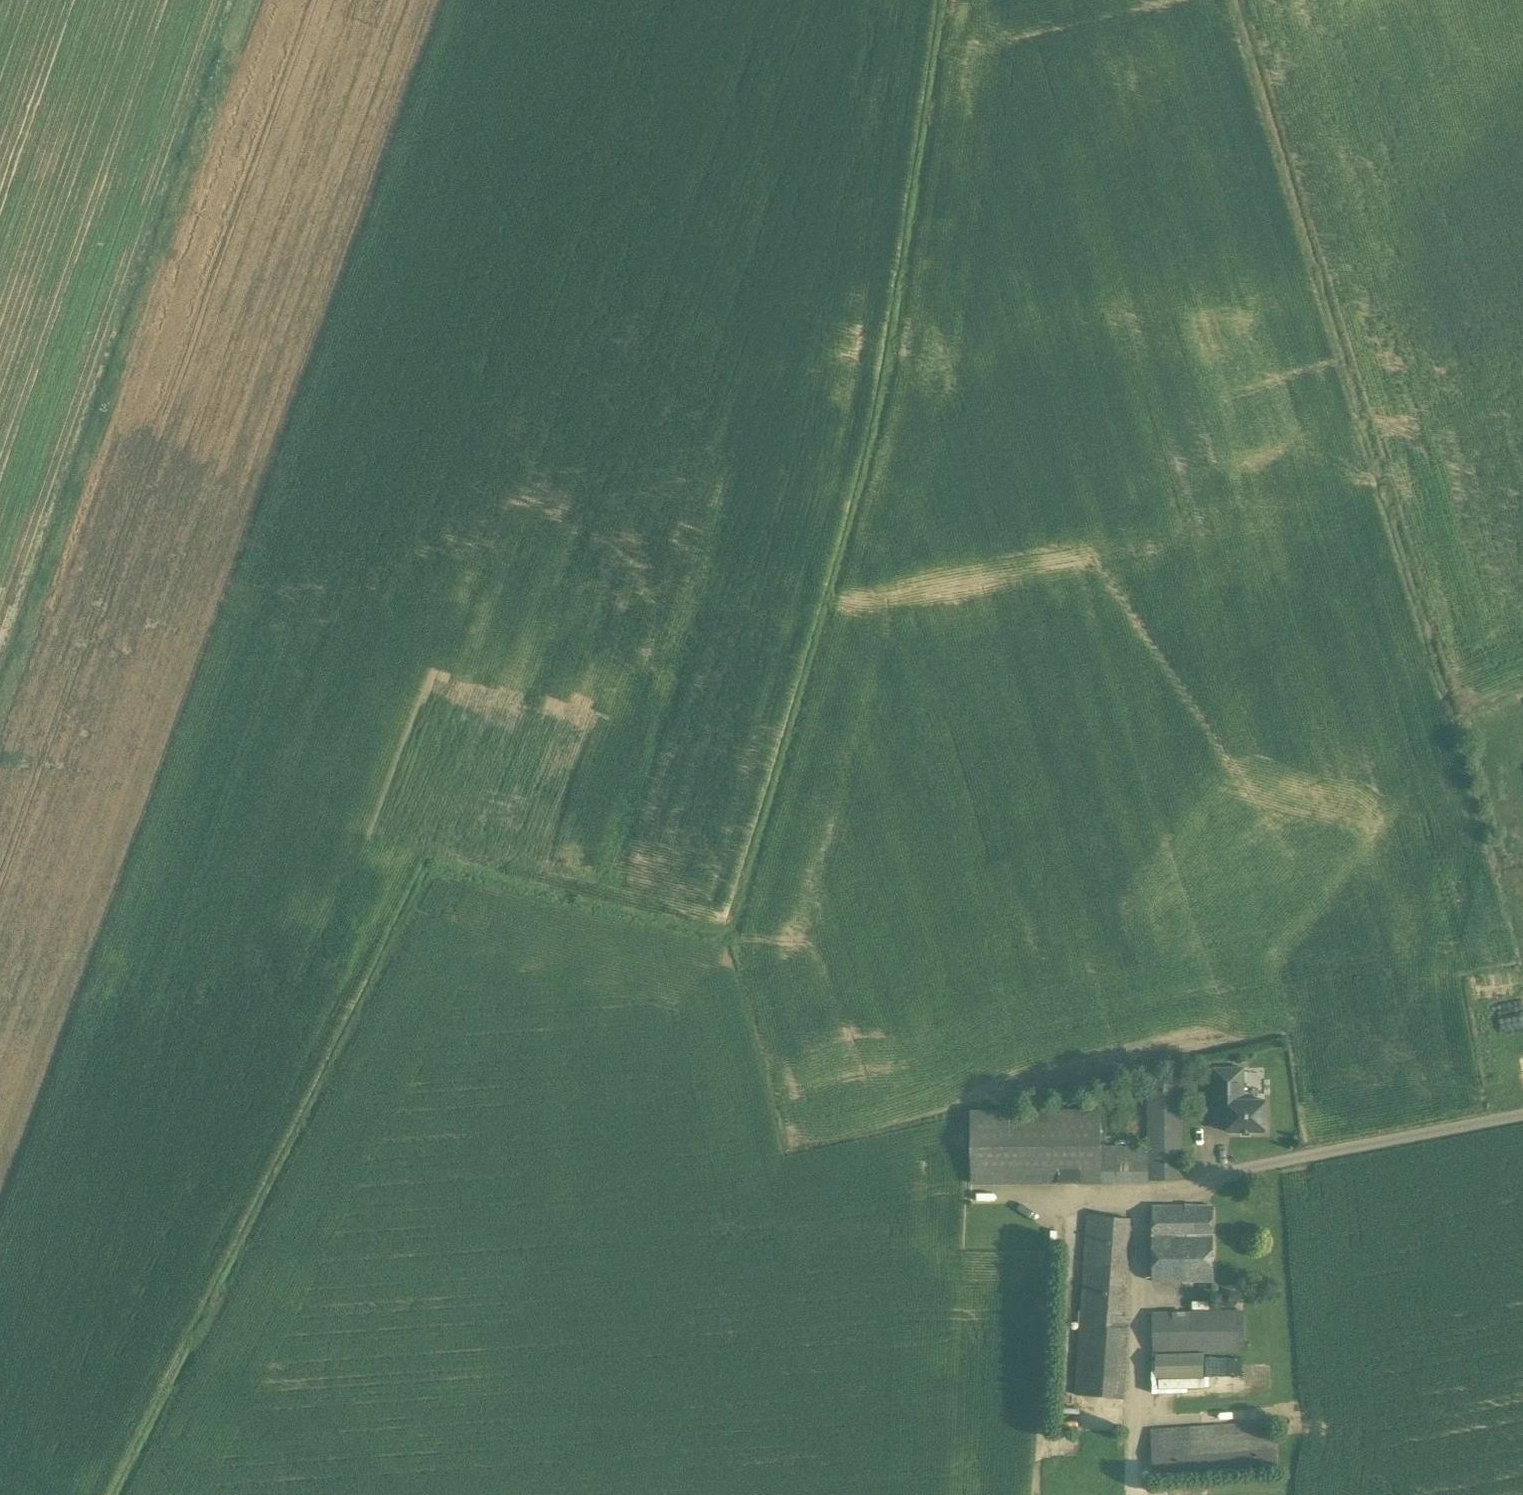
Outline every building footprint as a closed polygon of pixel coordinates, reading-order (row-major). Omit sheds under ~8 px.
[(1215,1068),(1215,1086),(1215,1128),(1229,1128),(1229,1132),(1265,1132),(1265,1100),(1244,1100),(1244,1086),(1244,1068),(1215,1068)] [(971,1109),(971,1185),(1149,1183),(1149,1180),(1183,1179),(1182,1071),(1147,1072),(1148,1145),(1101,1145),(1101,1109),(971,1109)] [(1213,1281),(1213,1235),(1213,1206),(1153,1206),(1152,1281),(1213,1281)] [(1075,1395),(1124,1398),(1130,1316),(1126,1315),(1129,1267),(1128,1267),(1131,1218),(1087,1216),(1075,1395)] [(1243,1310),(1153,1312),(1153,1352),(1244,1351),(1243,1310)] [(1203,1356),(1203,1382),(1236,1383),(1237,1357),(1203,1356)] [(1274,1421),(1151,1430),(1155,1482),(1278,1472),(1274,1421)]
